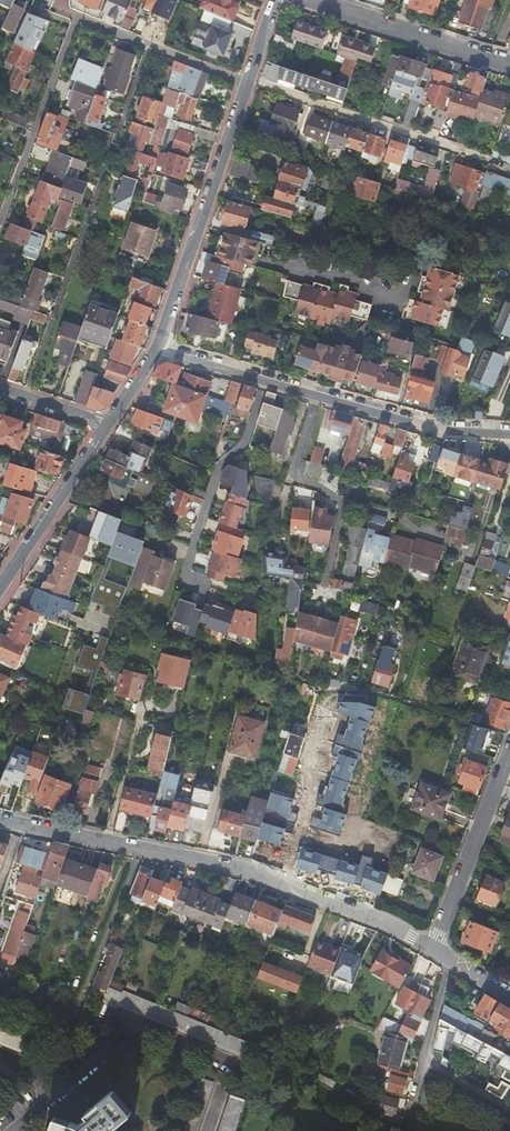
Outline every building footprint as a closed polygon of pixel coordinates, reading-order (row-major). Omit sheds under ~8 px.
[(78,2),(96,10),(101,0),(79,0),(78,2)] [(103,12),(123,21),(127,11),(132,0),(108,0),(103,12)] [(141,37),(148,39),(153,28),(149,25),(159,0),(156,0),(151,12),(141,37)] [(145,3),(143,8),(151,12),(156,0),(147,0),(145,3)] [(153,28),(163,32),(166,23),(167,24),(169,20),(166,19),(172,5),(167,3),(161,0),(159,0),(149,25),(153,28)] [(200,9),(204,11),(230,21),(232,22),(239,8),(237,3),(228,0),(204,0),(200,9)] [(403,3),(411,6),(410,7),(435,15),(440,0),(404,0),(403,3)] [(487,32),(496,10),(491,8),(494,0),(467,0),(460,23),(487,32)] [(12,8),(3,27),(12,32),(23,9),(13,4),(12,8)] [(123,21),(120,27),(129,31),(136,15),(127,11),(123,21)] [(230,21),(204,11),(197,29),(196,28),(194,31),(193,35),(193,37),(194,37),(191,44),(224,57),(232,34),(228,33),(226,32),(230,21)] [(23,47),(35,53),(36,53),(50,22),(28,13),(14,43),(23,47)] [(297,23),(292,40),(323,50),(329,33),(297,23)] [(348,58),(358,61),(358,59),(371,63),(376,49),(344,38),(338,55),(348,58)] [(14,43),(5,62),(16,67),(7,88),(17,93),(20,87),(23,89),(27,81),(23,79),(35,53),(23,47),(14,43)] [(113,66),(106,63),(105,67),(108,68),(129,75),(135,57),(118,51),(116,56),(113,66)] [(116,56),(110,53),(106,63),(113,66),(116,56)] [(389,69),(397,71),(418,78),(421,79),(426,65),(400,56),(399,58),(393,56),(389,69)] [(351,81),(358,61),(348,58),(345,68),(341,78),(351,81)] [(78,70),(74,81),(79,83),(97,90),(97,88),(104,69),(85,61),(81,71),(78,70)] [(207,74),(175,62),(173,71),(180,73),(174,92),(198,99),(198,98),(207,74)] [(430,82),(454,90),(462,65),(455,62),(451,74),(453,75),(452,77),(434,71),(430,82)] [(283,68),(272,64),(271,67),(266,66),(262,77),(275,84),(277,85),(279,80),(281,74),(283,68)] [(172,67),(164,65),(160,76),(168,79),(172,67)] [(129,75),(108,68),(104,79),(105,79),(103,86),(106,87),(106,88),(124,93),(130,76),(129,75)] [(279,80),(344,101),(348,89),(283,68),(281,74),(279,80)] [(384,83),(392,86),(397,71),(389,69),(384,83)] [(180,73),(173,71),(166,89),(174,92),(180,73)] [(392,86),(391,87),(412,95),(418,78),(397,71),(392,86)] [(465,85),(483,91),(487,79),(478,76),(476,75),(469,73),(465,85)] [(430,82),(427,81),(425,88),(421,100),(420,103),(412,129),(422,132),(431,105),(443,109),(447,98),(451,99),(454,90),(430,82)] [(97,90),(79,83),(70,107),(89,114),(95,95),(97,90)] [(97,88),(97,90),(95,95),(102,98),(105,91),(97,88)] [(174,92),(166,89),(162,103),(162,105),(167,107),(175,109),(177,104),(185,106),(181,117),(191,121),(198,99),(174,92)] [(447,110),(473,119),(474,118),(479,102),(480,98),(454,90),(451,99),(447,110)] [(474,118),(501,127),(503,121),(504,117),(507,107),(509,99),(509,97),(499,93),(498,96),(483,91),(480,98),(479,102),(474,118)] [(95,95),(89,114),(85,125),(96,128),(98,123),(105,99),(102,98),(95,95)] [(137,117),(138,118),(147,121),(156,124),(158,116),(162,105),(162,103),(144,97),(137,117)] [(412,129),(420,103),(413,101),(408,113),(407,112),(403,126),(412,129)] [(167,107),(162,105),(158,116),(164,118),(167,107)] [(271,125),(268,135),(280,139),(293,143),(295,138),(297,133),(293,132),(300,112),(277,105),(274,116),(271,125)] [(2,119),(8,121),(23,128),(25,129),(29,121),(0,108),(0,118),(2,119)] [(48,114),(36,144),(47,148),(58,118),(48,114)] [(433,128),(440,131),(445,116),(438,114),(433,128)] [(154,129),(153,133),(149,144),(155,146),(161,147),(166,127),(167,124),(169,119),(164,118),(158,116),(156,124),(155,127),(154,129)] [(305,135),(326,142),(333,123),(312,117),(305,135)] [(138,118),(136,124),(145,126),(147,121),(138,118)] [(136,124),(133,122),(129,133),(138,136),(134,148),(142,151),(143,145),(144,146),(149,132),(153,133),(154,129),(150,128),(145,126),(136,124)] [(188,155),(197,128),(181,123),(172,150),(188,155)] [(331,144),(346,149),(346,147),(352,130),(333,123),(326,142),(331,144)] [(102,125),(100,130),(112,134),(114,129),(102,125)] [(166,127),(161,147),(165,149),(171,129),(166,127)] [(346,147),(363,153),(369,135),(352,130),(346,147)] [(369,135),(363,153),(379,158),(385,141),(369,135)] [(295,138),(293,143),(294,143),(291,152),(301,157),(306,143),(302,141),(303,141),(295,138)] [(293,143),(280,139),(282,148),(291,152),(294,143),(293,143)] [(404,159),(408,148),(391,142),(384,163),(390,165),(388,170),(399,174),(404,159)] [(153,153),(152,157),(157,158),(159,153),(161,147),(155,146),(153,153)] [(417,151),(414,162),(435,169),(439,158),(424,153),(425,149),(419,147),(417,151)] [(417,151),(408,148),(404,159),(414,162),(417,151)] [(65,155),(73,158),(75,152),(67,149),(65,155)] [(67,179),(71,167),(74,158),(73,158),(65,155),(55,151),(44,182),(63,190),(67,179)] [(145,155),(134,151),(126,173),(135,175),(139,163),(149,166),(148,171),(152,172),(154,167),(157,158),(152,157),(145,155)] [(159,153),(157,158),(154,167),(158,168),(159,165),(164,167),(162,174),(182,180),(189,159),(169,152),(168,155),(159,153)] [(84,172),(87,163),(74,158),(71,167),(84,172)] [(233,159),(231,167),(247,172),(249,165),(233,159)] [(341,163),(338,172),(346,174),(349,166),(341,163)] [(282,174),(279,183),(299,190),(302,191),(308,171),(285,164),(282,174)] [(455,165),(449,183),(465,188),(459,209),(473,214),(473,213),(477,201),(480,193),(482,186),(486,174),(482,173),(471,170),(473,166),(465,164),(464,168),(455,165)] [(230,171),(229,175),(243,180),(258,184),(260,177),(247,172),(231,167),(230,171)] [(424,188),(397,180),(394,189),(404,192),(431,201),(440,172),(430,169),(424,188)] [(486,173),(486,174),(482,186),(493,190),(509,196),(509,182),(486,173)] [(129,177),(123,175),(118,190),(116,196),(112,207),(128,212),(132,199),(138,180),(129,177)] [(404,192),(394,189),(376,184),(368,181),(357,178),(352,195),(363,198),(374,202),(376,197),(379,198),(381,194),(388,196),(388,197),(401,201),(404,192)] [(87,186),(67,179),(63,190),(60,197),(81,204),(87,186)] [(331,183),(323,180),(320,187),(328,190),(331,183)] [(63,190),(44,182),(41,181),(32,207),(30,206),(28,212),(30,213),(28,217),(37,221),(42,223),(52,198),(59,200),(60,197),(63,190)] [(279,183),(275,199),(295,205),(302,207),(316,211),(312,225),(320,227),(321,223),(324,213),(317,211),(319,205),(306,202),(304,198),(297,196),(299,190),(279,183)] [(142,185),(137,200),(142,202),(145,194),(147,187),(142,185)] [(157,198),(154,206),(154,208),(173,214),(175,208),(180,210),(186,191),(169,185),(166,194),(163,193),(162,196),(165,197),(164,200),(157,198)] [(492,190),(483,187),(479,200),(488,203),(492,190)] [(157,198),(145,194),(142,202),(154,206),(157,198)] [(275,199),(267,196),(265,204),(263,211),(290,219),(295,205),(275,199)] [(74,205),(62,201),(52,225),(64,230),(74,205)] [(244,230),(251,208),(229,201),(225,213),(222,224),(244,230)] [(26,217),(22,228),(33,232),(37,221),(28,217),(26,217)] [(156,231),(132,222),(123,249),(147,257),(156,231)] [(22,228),(12,224),(7,239),(25,245),(21,255),(37,261),(40,254),(41,251),(46,237),(33,232),(22,228)] [(250,239),(221,231),(220,235),(219,236),(213,255),(214,255),(227,259),(243,263),(247,264),(251,252),(254,253),(257,254),(261,243),(255,241),(251,240),(250,239)] [(271,245),(276,247),(279,238),(252,231),(250,239),(251,240),(255,241),(261,243),(271,245)] [(210,254),(213,255),(219,236),(220,235),(216,234),(215,237),(209,254),(210,254)] [(202,279),(203,279),(218,283),(223,285),(228,269),(240,272),(243,263),(227,259),(214,255),(212,263),(208,262),(205,270),(202,279)] [(48,273),(35,268),(21,307),(34,311),(36,312),(40,302),(38,301),(48,273)] [(457,276),(429,269),(427,274),(426,278),(421,277),(416,293),(422,294),(420,298),(419,303),(408,300),(406,309),(411,310),(410,314),(409,320),(437,328),(442,310),(447,312),(457,276)] [(162,288),(133,277),(129,286),(143,291),(138,303),(151,308),(154,309),(162,288)] [(302,286),(286,281),(283,290),(282,298),(297,302),(294,314),(329,324),(331,319),(348,323),(350,316),(366,321),(371,305),(355,300),(356,295),(350,294),(346,293),(348,287),(340,285),(337,295),(332,294),(328,293),(329,288),(313,283),(311,288),(307,287),(302,286)] [(227,325),(231,326),(235,308),(238,297),(240,290),(223,285),(218,283),(213,301),(207,319),(227,325)] [(246,299),(238,297),(235,308),(244,310),(246,299)] [(21,307),(10,303),(0,299),(0,309),(15,314),(14,317),(30,322),(31,320),(34,311),(21,307)] [(509,337),(509,304),(504,301),(492,329),(509,337)] [(128,319),(130,320),(145,325),(151,308),(138,303),(135,302),(128,319)] [(117,315),(89,306),(82,328),(79,336),(107,345),(117,315)] [(36,312),(34,311),(31,320),(44,324),(47,316),(36,312)] [(201,335),(205,319),(190,315),(185,331),(201,335)] [(222,344),(227,325),(207,319),(205,319),(201,335),(215,339),(214,342),(222,344)] [(122,341),(137,346),(140,347),(147,326),(145,325),(130,320),(122,341)] [(174,335),(177,341),(184,322),(179,320),(174,335)] [(79,336),(82,328),(63,321),(54,347),(62,349),(58,362),(69,366),(79,336)] [(0,325),(0,361),(5,362),(4,365),(6,365),(18,332),(0,325)] [(270,341),(271,337),(249,331),(244,347),(252,350),(251,353),(273,360),(278,343),(270,341)] [(122,341),(117,339),(110,358),(130,365),(137,346),(122,341)] [(389,352),(408,357),(412,344),(393,339),(389,352)] [(450,349),(442,374),(454,377),(455,374),(463,377),(474,345),(472,342),(461,339),(461,340),(457,351),(450,349)] [(12,368),(19,370),(24,372),(33,348),(36,349),(38,343),(33,341),(32,343),(23,340),(12,368)] [(328,346),(319,344),(317,353),(300,347),(294,365),(320,373),(328,346)] [(328,346),(320,373),(323,373),(351,382),(354,382),(362,356),(354,353),(354,352),(348,350),(348,349),(347,348),(346,348),(345,347),(344,348),(343,348),(337,347),(336,349),(328,346)] [(505,359),(484,350),(468,386),(486,394),(490,386),(492,388),(493,386),(497,376),(505,359)] [(415,356),(409,379),(411,380),(406,397),(429,404),(434,384),(425,382),(424,380),(421,379),(424,372),(425,372),(429,360),(415,356)] [(117,391),(131,368),(111,361),(105,378),(108,380),(106,386),(117,391)] [(380,371),(381,368),(363,363),(357,383),(375,388),(378,377),(380,371)] [(385,373),(388,365),(382,363),(381,368),(380,371),(385,373)] [(159,367),(153,377),(165,381),(176,385),(182,368),(168,364),(159,367)] [(14,383),(19,370),(12,368),(8,381),(14,383)] [(86,371),(75,403),(86,407),(94,385),(98,375),(86,371)] [(385,373),(380,371),(378,377),(380,377),(392,381),(392,378),(389,377),(390,375),(385,373)] [(351,382),(323,373),(323,375),(329,379),(336,381),(343,382),(351,383),(351,382)] [(181,387),(207,396),(211,384),(186,375),(181,387)] [(392,381),(380,377),(376,388),(397,395),(401,383),(392,381)] [(241,385),(232,382),(228,394),(229,395),(226,403),(234,406),(241,385)] [(106,407),(114,394),(97,388),(97,386),(94,385),(86,407),(97,410),(106,407)] [(201,412),(207,396),(181,387),(177,385),(167,410),(178,414),(187,417),(186,420),(197,424),(201,412)] [(244,385),(237,408),(248,412),(251,403),(253,404),(255,398),(252,397),(255,389),(244,385)] [(257,425),(277,431),(283,410),(273,406),(277,395),(267,392),(257,425)] [(229,422),(234,406),(226,403),(207,396),(201,412),(229,422)] [(163,419),(144,412),(139,410),(136,417),(133,425),(157,433),(159,430),(169,433),(173,422),(163,419)] [(295,414),(283,410),(277,431),(270,452),(281,455),(288,434),(291,435),(293,426),(291,425),(295,414)] [(340,434),(349,436),(355,417),(334,411),(328,430),(331,431),(340,434)] [(60,422),(38,414),(35,421),(33,420),(29,433),(59,443),(61,435),(56,433),(60,422)] [(2,416),(0,423),(0,443),(20,449),(26,431),(21,430),(23,423),(2,416)] [(340,463),(338,470),(346,471),(350,473),(367,421),(355,417),(349,436),(343,454),(340,463)] [(65,423),(60,422),(56,433),(61,435),(65,423)] [(388,428),(380,425),(377,434),(372,448),(371,451),(380,454),(380,453),(390,457),(392,450),(401,453),(403,449),(408,432),(399,430),(394,446),(383,443),(388,428)] [(121,426),(116,433),(132,440),(135,432),(121,426)] [(372,448),(377,434),(369,430),(365,442),(366,442),(365,446),(372,448)] [(415,434),(408,432),(403,449),(401,453),(392,483),(370,478),(368,485),(389,490),(389,492),(406,497),(411,483),(408,482),(414,465),(412,464),(407,462),(408,460),(409,455),(408,455),(415,434)] [(131,458),(112,450),(110,455),(107,460),(127,469),(127,468),(139,473),(140,471),(144,462),(145,460),(148,461),(153,449),(136,442),(131,454),(132,455),(131,458)] [(438,464),(442,449),(433,446),(429,461),(438,464)] [(322,465),(338,470),(340,463),(336,462),(338,453),(318,449),(313,463),(322,465)] [(462,455),(442,449),(438,464),(437,466),(447,469),(445,474),(455,477),(462,455)] [(62,467),(65,457),(42,450),(37,468),(57,474),(60,466),(62,467)] [(455,477),(449,498),(465,502),(468,502),(475,481),(481,461),(462,455),(455,477)] [(11,463),(19,466),(21,460),(7,456),(6,462),(7,462),(11,463)] [(154,487),(156,481),(139,474),(139,473),(127,468),(127,469),(107,460),(100,457),(93,468),(98,470),(102,472),(103,472),(114,477),(111,485),(114,486),(111,493),(109,493),(106,501),(121,507),(122,502),(123,502),(125,503),(126,501),(124,500),(125,499),(123,499),(126,493),(128,494),(131,488),(133,488),(135,488),(136,490),(143,493),(145,492),(145,494),(153,497),(158,494),(160,489),(154,487)] [(481,461),(475,481),(501,490),(506,472),(509,465),(495,461),(494,465),(489,464),(481,461)] [(319,479),(322,465),(313,463),(312,463),(307,462),(304,475),(319,479)] [(29,492),(36,471),(19,466),(11,463),(8,471),(4,486),(29,492)] [(363,476),(366,465),(360,463),(357,474),(363,476)] [(230,496),(244,500),(246,491),(244,471),(228,466),(222,471),(219,484),(232,488),(230,496)] [(271,500),(271,482),(260,479),(253,477),(255,501),(271,500)] [(162,483),(156,481),(154,487),(160,489),(162,483)] [(118,516),(123,502),(122,502),(121,507),(106,501),(109,493),(111,493),(114,486),(111,485),(102,510),(118,516)] [(182,485),(179,491),(187,494),(189,488),(182,485)] [(185,517),(193,497),(192,496),(187,494),(179,491),(178,490),(174,500),(169,510),(185,517)] [(195,490),(192,496),(193,497),(204,501),(206,495),(195,490)] [(34,500),(13,494),(11,499),(5,516),(26,524),(34,500)] [(11,499),(3,496),(0,503),(0,514),(5,516),(11,499)] [(222,525),(235,529),(240,512),(243,513),(247,501),(244,500),(230,496),(229,496),(227,504),(225,503),(219,524),(222,525)] [(468,502),(465,502),(462,513),(458,512),(456,518),(451,516),(448,525),(449,525),(468,531),(476,505),(468,502)] [(291,530),(309,532),(311,512),(303,511),(304,509),(298,508),(298,510),(293,510),(291,530)] [(309,542),(323,545),(328,516),(327,516),(328,510),(315,508),(309,542)] [(96,530),(93,539),(97,541),(112,546),(117,532),(122,520),(92,509),(91,512),(89,517),(99,521),(96,530)] [(386,519),(370,515),(366,532),(377,535),(381,532),(382,531),(384,529),(385,526),(386,524),(386,519)] [(328,516),(323,545),(329,545),(336,518),(328,516)] [(0,525),(0,529),(11,534),(13,529),(15,530),(17,526),(14,525),(16,522),(3,517),(3,518),(0,525)] [(215,552),(237,559),(243,540),(239,539),(242,532),(235,529),(222,525),(220,533),(218,532),(212,551),(215,552)] [(468,531),(449,525),(446,536),(453,538),(465,541),(468,531)] [(350,527),(346,545),(351,547),(345,574),(355,577),(366,531),(350,527)] [(82,560),(90,538),(72,531),(67,541),(64,542),(63,547),(61,551),(63,552),(82,560)] [(112,546),(108,556),(90,602),(105,608),(103,612),(107,614),(106,616),(116,620),(127,590),(104,582),(113,558),(114,557),(136,565),(142,547),(144,542),(117,532),(112,546)] [(476,568),(508,576),(509,570),(509,567),(495,563),(501,544),(495,542),(497,536),(487,533),(476,568)] [(367,565),(368,559),(384,563),(390,542),(366,535),(360,563),(367,565)] [(390,542),(384,563),(408,570),(416,543),(415,543),(391,536),(390,542)] [(93,539),(90,538),(82,560),(93,564),(96,555),(92,553),(97,541),(93,539)] [(465,541),(453,538),(451,546),(462,549),(465,541)] [(416,543),(408,570),(409,570),(410,567),(436,574),(444,547),(423,542),(421,546),(416,545),(416,543)] [(156,552),(142,547),(136,565),(128,586),(142,591),(142,590),(144,584),(165,591),(175,563),(174,563),(154,556),(156,552)] [(82,560),(63,552),(61,557),(57,558),(56,561),(54,564),(56,567),(54,573),(74,580),(82,560)] [(237,559),(215,552),(207,579),(223,583),(225,576),(235,579),(241,561),(237,559)] [(264,577),(286,579),(287,565),(288,561),(288,557),(285,557),(285,556),(278,555),(278,556),(262,554),(264,577)] [(465,564),(457,588),(468,591),(468,590),(470,586),(476,568),(465,564)] [(295,607),(299,608),(301,591),(302,591),(305,568),(296,566),(287,565),(286,579),(292,580),(291,591),(289,606),(288,613),(294,614),(295,607)] [(41,591),(66,601),(74,580),(54,573),(53,575),(49,577),(48,580),(47,582),(44,584),(41,591)] [(353,584),(334,580),(332,588),(351,592),(353,584)] [(165,591),(144,584),(142,590),(163,598),(165,591)] [(37,590),(30,610),(41,614),(52,619),(55,620),(58,611),(71,616),(75,604),(66,601),(41,591),(37,590)] [(197,605),(181,600),(173,622),(189,627),(187,635),(195,638),(198,628),(200,621),(208,624),(206,628),(229,635),(227,639),(236,642),(238,636),(256,641),(257,615),(245,611),(245,613),(237,610),(236,614),(224,610),(225,609),(214,605),(213,608),(205,606),(203,611),(196,609),(197,605)] [(406,604),(398,601),(395,609),(403,611),(406,604)] [(375,605),(363,602),(361,610),(373,614),(375,605)] [(37,624),(41,614),(30,610),(22,607),(18,617),(15,616),(11,626),(7,636),(26,645),(29,646),(32,637),(25,634),(30,621),(37,624)] [(58,611),(55,620),(67,625),(71,616),(58,611)] [(294,642),(304,645),(309,616),(299,613),(296,630),(295,637),(294,642)] [(52,619),(41,614),(37,624),(32,637),(29,646),(33,648),(40,633),(45,635),(52,619)] [(309,616),(304,645),(331,653),(338,624),(328,622),(329,620),(311,615),(311,617),(309,616)] [(358,621),(341,616),(340,620),(338,624),(331,653),(329,661),(338,663),(339,662),(342,663),(344,658),(348,643),(351,644),(357,625),(358,621)] [(278,665),(290,672),(291,665),(292,657),(294,642),(295,637),(296,630),(287,629),(284,654),(279,653),(278,665)] [(26,645),(7,636),(2,634),(0,640),(0,660),(16,667),(26,645)] [(63,709),(84,716),(86,712),(109,640),(101,638),(97,651),(85,647),(78,668),(93,673),(86,695),(69,690),(63,709)] [(443,682),(457,687),(459,679),(477,685),(490,647),(464,638),(450,677),(445,675),(443,682)] [(508,641),(500,663),(509,667),(509,642),(508,641)] [(163,654),(161,663),(189,671),(191,661),(163,654)] [(379,661),(372,682),(388,687),(395,666),(379,661)] [(189,671),(161,663),(159,671),(161,672),(158,683),(184,689),(189,671)] [(102,671),(109,673),(111,667),(105,665),(102,671)] [(147,681),(148,676),(125,670),(123,675),(121,675),(120,679),(122,679),(118,695),(139,700),(144,680),(147,681)] [(0,676),(0,700),(9,680),(0,676)] [(509,720),(509,704),(495,699),(490,713),(491,714),(488,724),(506,730),(509,720)] [(93,714),(86,712),(84,716),(81,726),(89,729),(93,714)] [(480,715),(472,713),(468,721),(478,724),(483,717),(480,715)] [(206,717),(197,715),(195,723),(203,725),(206,717)] [(255,759),(265,725),(241,717),(231,751),(255,759)] [(150,775),(162,778),(163,773),(164,770),(175,727),(160,724),(149,767),(151,768),(150,775)] [(471,725),(469,733),(485,738),(487,730),(471,725)] [(306,737),(289,732),(283,754),(278,771),(293,776),(299,759),(306,737)] [(88,739),(88,740),(83,764),(87,765),(92,739),(88,738),(88,739)] [(464,791),(477,795),(487,768),(474,763),(475,760),(465,756),(459,774),(462,775),(459,783),(466,786),(464,791)] [(87,765),(83,764),(82,773),(81,778),(78,788),(72,811),(86,814),(92,794),(96,795),(103,770),(87,765)] [(164,801),(163,808),(161,808),(159,818),(156,831),(167,833),(168,827),(172,811),(176,797),(180,778),(163,773),(162,778),(160,787),(166,789),(164,801)] [(46,776),(37,801),(62,811),(64,808),(72,785),(46,776)] [(0,785),(0,796),(6,799),(12,786),(1,782),(0,785)] [(412,809),(441,821),(451,794),(422,783),(412,809)] [(72,811),(78,788),(72,785),(64,808),(72,811)] [(157,799),(164,801),(166,789),(160,787),(157,796),(157,799)] [(157,796),(125,788),(123,795),(120,809),(152,818),(152,817),(155,806),(157,799),(157,796)] [(168,827),(184,831),(184,830),(190,808),(192,800),(195,791),(184,788),(181,799),(176,797),(172,811),(168,827)] [(201,834),(212,793),(195,789),(195,791),(192,800),(190,808),(184,830),(201,834)] [(240,838),(257,842),(263,820),(265,814),(268,806),(269,803),(260,800),(252,798),(246,816),(240,838)] [(152,817),(159,818),(161,808),(155,806),(152,817)] [(218,831),(240,838),(246,816),(224,810),(218,831)] [(509,813),(499,842),(509,846),(509,813)] [(8,846),(0,842),(0,865),(1,866),(8,846)] [(47,863),(43,872),(42,876),(57,881),(68,846),(60,844),(53,843),(49,856),(47,863)] [(21,847),(15,863),(25,866),(43,872),(47,863),(49,856),(21,847)] [(421,852),(413,873),(433,881),(441,860),(421,852)] [(58,886),(74,891),(83,867),(66,861),(58,886)] [(107,876),(110,868),(99,864),(96,871),(87,896),(87,898),(95,901),(101,885),(105,886),(109,877),(107,876)] [(25,866),(22,872),(41,878),(42,876),(43,872),(25,866)] [(130,893),(143,899),(151,878),(154,871),(140,866),(138,873),(130,893)] [(74,891),(87,896),(96,871),(83,867),(74,891)] [(40,884),(41,878),(22,872),(20,879),(17,887),(16,892),(35,898),(40,884)] [(57,881),(42,876),(41,878),(40,884),(54,889),(57,881)] [(388,876),(382,891),(397,897),(403,881),(388,876)] [(140,905),(154,911),(158,902),(165,884),(151,878),(143,899),(140,905)] [(485,878),(475,905),(493,912),(504,885),(485,878)] [(165,884),(158,902),(172,907),(180,888),(182,883),(172,879),(170,886),(165,884)] [(180,888),(172,907),(170,912),(178,915),(179,913),(193,918),(203,893),(193,889),(192,892),(180,888)] [(220,932),(222,927),(226,917),(230,907),(225,905),(218,902),(219,900),(203,893),(193,918),(213,926),(212,928),(220,932)] [(255,901),(235,893),(230,907),(226,917),(246,924),(255,901)] [(282,912),(255,901),(246,924),(273,935),(277,925),(282,912)] [(5,954),(16,957),(24,932),(33,906),(26,904),(23,912),(18,911),(5,953),(4,954),(5,954)] [(285,905),(282,912),(277,925),(286,929),(288,925),(310,933),(316,917),(285,905)] [(487,952),(495,932),(470,923),(463,943),(487,952)] [(35,936),(24,932),(16,957),(13,965),(24,969),(35,936)] [(119,948),(123,949),(126,941),(113,935),(109,944),(119,948)] [(316,942),(307,965),(330,974),(339,951),(316,942)] [(110,982),(110,981),(120,957),(121,953),(123,949),(119,948),(109,944),(105,955),(109,957),(102,974),(98,972),(92,986),(106,991),(108,987),(110,982)] [(329,975),(352,984),(356,974),(363,957),(340,948),(339,951),(330,974),(329,975)] [(401,963),(382,952),(372,971),(400,988),(411,967),(402,961),(401,963)] [(12,970),(13,965),(16,957),(5,954),(2,962),(11,965),(10,969),(12,970)] [(257,978),(296,993),(302,978),(263,962),(257,978)] [(407,1038),(412,1039),(421,1018),(423,1015),(427,1008),(430,1001),(425,999),(432,982),(424,978),(421,986),(417,994),(409,1011),(402,1025),(397,1036),(407,1038)] [(110,982),(108,987),(122,992),(122,990),(123,988),(110,982)] [(125,989),(135,993),(138,986),(128,982),(125,989)] [(404,987),(395,1004),(409,1011),(417,994),(421,986),(414,982),(409,990),(404,987)] [(10,993),(20,997),(23,990),(13,987),(10,993)] [(106,991),(102,1003),(115,1008),(117,1005),(122,992),(108,987),(106,991)] [(122,990),(122,992),(117,1005),(131,1011),(137,996),(122,990)] [(20,997),(10,993),(8,999),(18,1004),(20,997)] [(497,1002),(486,995),(475,1013),(487,1020),(497,1002)] [(158,1005),(137,996),(131,1011),(243,1056),(252,1060),(258,1045),(235,1036),(207,1025),(192,1018),(187,1016),(174,1011),(158,1005)] [(251,1009),(261,1013),(264,1006),(254,1002),(251,1009)] [(187,1016),(190,1008),(177,1003),(174,1011),(187,1016)] [(499,1003),(490,1019),(500,1024),(497,1029),(509,1037),(509,1010),(499,1003)] [(444,1007),(440,1020),(477,1039),(483,1029),(476,1025),(474,1024),(469,1023),(444,1007)] [(190,1008),(187,1016),(192,1018),(195,1010),(190,1008)] [(195,1010),(192,1018),(207,1025),(210,1016),(195,1010)] [(386,1033),(397,1036),(402,1025),(384,1018),(377,1031),(386,1033)] [(477,1056),(484,1043),(477,1039),(440,1020),(432,1051),(443,1054),(449,1033),(455,1034),(453,1043),(477,1056)] [(476,1021),(474,1024),(476,1025),(483,1029),(484,1029),(485,1026),(476,1021)] [(0,1029),(0,1046),(29,1058),(35,1043),(0,1029)] [(483,1029),(477,1039),(484,1043),(489,1045),(495,1035),(484,1029),(483,1029)] [(398,1070),(407,1038),(397,1036),(386,1033),(378,1064),(392,1068),(398,1070)] [(489,1045),(484,1043),(477,1056),(476,1058),(485,1063),(490,1054),(501,1060),(497,1066),(505,1070),(502,1077),(503,1078),(509,1082),(509,1057),(504,1054),(489,1045)] [(413,1080),(414,1075),(409,1073),(409,1075),(392,1070),(392,1068),(378,1064),(368,1062),(366,1071),(390,1077),(387,1090),(403,1094),(404,1089),(406,1085),(407,1080),(408,1079),(413,1080)] [(0,1067),(0,1085),(16,1092),(22,1076),(0,1067)] [(214,1085),(198,1079),(181,1130),(198,1130),(214,1085)] [(509,1086),(509,1085),(503,1082),(499,1088),(490,1083),(486,1090),(503,1099),(505,1096),(509,1086)] [(113,1091),(111,1093),(129,1115),(132,1113),(113,1091)] [(53,1120),(53,1121),(50,1128),(49,1130),(113,1130),(112,1129),(129,1115),(111,1093),(86,1114),(89,1118),(78,1126),(70,1124),(69,1126),(53,1120)] [(401,1127),(404,1118),(395,1115),(400,1101),(373,1094),(369,1110),(379,1116),(386,1119),(401,1127)] [(246,1103),(230,1097),(219,1130),(236,1130),(246,1103)]
